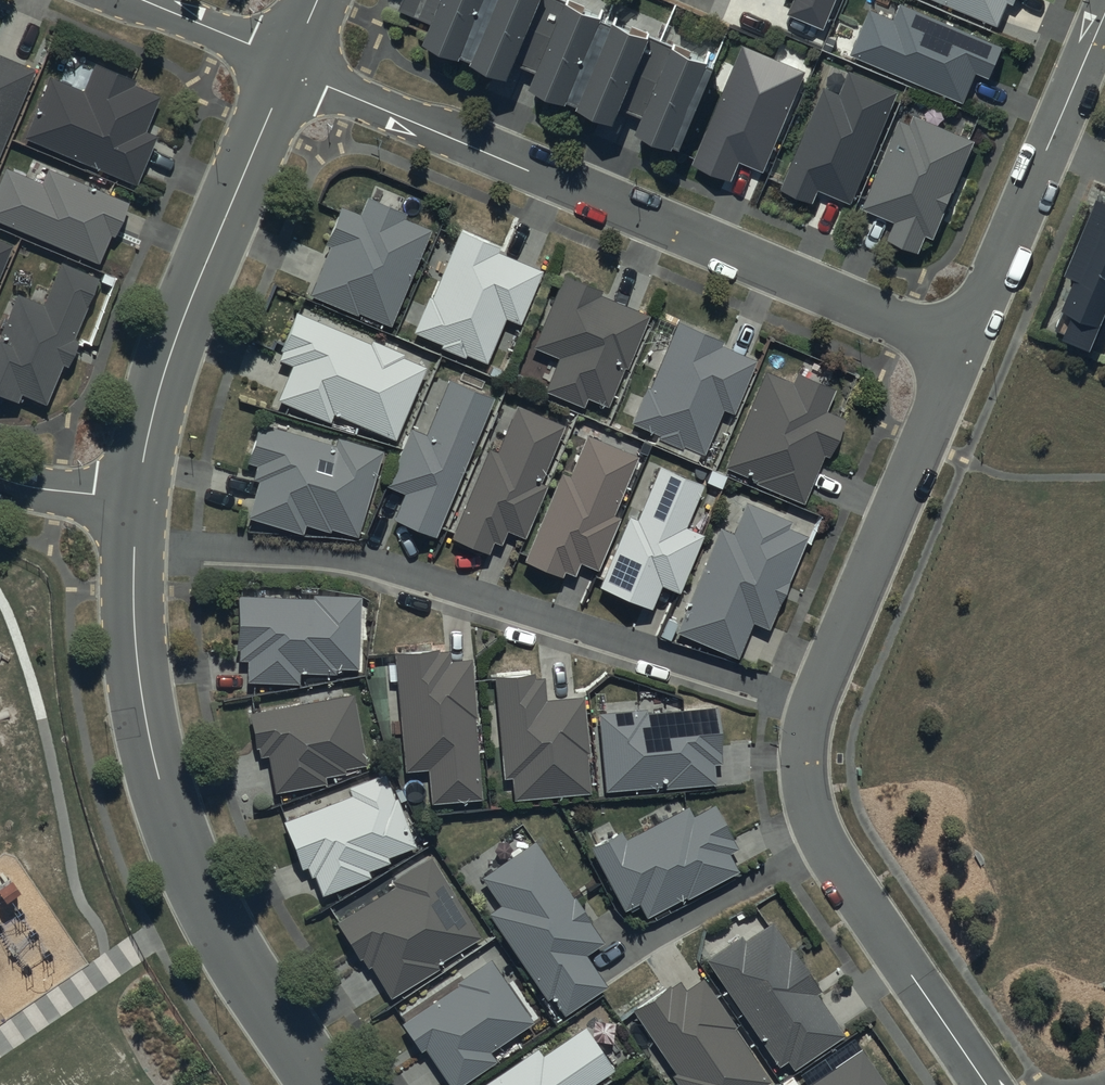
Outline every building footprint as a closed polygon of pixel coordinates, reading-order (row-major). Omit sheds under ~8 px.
[(401,7),(430,19),(424,34),(460,49),(462,44),(476,50),(474,54),(508,68),(511,60),(535,70),(532,77),(567,91),(568,89),(581,94),(580,97),(617,113),(620,105),(640,114),(638,121),(673,135),(673,134),(682,137),(715,58),(707,55),(709,51),(672,35),(669,44),(648,35),(652,25),(616,10),(614,16),(599,10),(602,3),(594,0),(404,0),(401,7)] [(787,15),(824,30),(837,0),(794,0),(787,15)] [(997,27),(1006,4),(1012,6),(1015,0),(932,0),(997,27)] [(1004,48),(900,4),(893,21),(869,11),(850,56),(962,103),(975,74),(990,80),(1004,48)] [(805,72),(742,46),(690,168),(730,185),(739,163),(763,173),(805,72)] [(32,62),(0,49),(0,140),(32,62)] [(48,71),(22,131),(135,180),(157,130),(144,125),(158,91),(128,78),(131,72),(94,55),(81,85),(48,71)] [(899,91),(849,71),(839,95),(824,89),(781,191),(813,204),(818,191),(851,205),(899,91)] [(974,142),(912,116),(908,125),(899,121),(862,209),(894,223),(886,242),(918,255),(926,237),(933,240),(974,142)] [(0,170),(0,216),(97,256),(108,230),(112,232),(126,197),(45,163),(40,176),(4,161),(0,170)] [(1097,178),(1065,255),(1076,260),(1063,292),(1073,296),(1064,320),(1091,331),(1104,297),(1104,181),(1097,178)] [(329,238),(307,287),(355,308),(356,304),(388,318),(429,225),(402,212),(405,206),(364,188),(356,208),(338,200),(322,235),(329,238)] [(497,240),(456,224),(429,292),(426,290),(411,326),(437,336),(436,340),(462,351),(463,347),(485,356),(502,313),(519,320),(541,264),(495,246),(497,240)] [(10,238),(0,234),(0,261),(10,238)] [(15,396),(19,389),(42,399),(61,358),(66,360),(77,335),(72,333),(98,272),(59,255),(40,298),(16,288),(0,326),(0,390),(15,396)] [(600,285),(559,268),(528,342),(556,354),(542,386),(580,402),(585,391),(605,400),(621,361),(625,363),(647,309),(599,289),(600,285)] [(392,433),(424,359),(294,303),(277,343),(280,344),(275,354),(289,360),(275,393),(328,416),(331,407),(392,433)] [(627,417),(656,428),(651,440),(677,450),(681,440),(703,448),(722,403),(730,407),(752,354),(721,341),(723,336),(674,316),(647,382),(642,380),(627,417)] [(791,376),(761,365),(723,460),(752,472),(750,477),(801,497),(821,446),(828,449),(843,414),(823,406),(833,381),(795,366),(791,376)] [(434,530),(491,393),(446,374),(423,428),(408,422),(384,481),(402,488),(392,512),(434,530)] [(494,447),(486,443),(449,532),(486,547),(490,536),(498,539),(504,524),(522,532),(544,479),(539,477),(562,420),(514,399),(494,447)] [(334,438),(256,416),(245,455),(255,458),(251,473),(256,475),(245,511),(301,527),(303,518),(328,526),(329,523),(356,531),(381,445),(336,432),(334,438)] [(568,470),(558,466),(522,554),(559,569),(561,565),(573,569),(578,558),(594,565),(616,511),(611,509),(635,450),(585,429),(568,470)] [(635,513),(627,509),(597,580),(649,602),(658,579),(678,587),(702,529),(683,521),(701,477),(658,459),(635,513)] [(730,527),(718,521),(673,626),(734,652),(749,616),(765,623),(805,529),(786,521),(788,515),(744,496),(730,527)] [(313,592),(236,590),(234,641),(238,641),(238,655),(247,655),(246,676),(298,677),(298,665),(336,666),(336,661),(356,662),(358,588),(313,587),(313,592)] [(448,643),(392,647),(402,765),(427,763),(429,797),(479,792),(469,653),(449,654),(448,643)] [(533,667),(492,670),(501,771),(510,770),(512,792),(589,786),(581,690),(545,693),(543,670),(534,671),(533,667)] [(352,689),(248,707),(253,741),(257,740),(259,751),(266,750),(272,786),(324,777),(323,770),(343,767),(342,762),(364,758),(352,689)] [(644,702),(596,706),(603,785),(662,779),(662,783),(713,778),(711,757),(720,756),(715,700),(645,706),(644,702)] [(348,789),(281,814),(299,863),(305,860),(308,870),(313,869),(320,890),(369,872),(366,864),(388,856),(386,850),(414,840),(384,766),(346,781),(348,789)] [(620,825),(588,842),(623,904),(625,903),(628,907),(638,901),(644,912),(683,890),(684,893),(737,863),(727,846),(736,841),(712,798),(692,810),(686,800),(624,833),(620,825)] [(497,899),(486,906),(544,994),(549,990),(562,1009),(605,981),(583,949),(602,936),(534,835),(479,872),(497,899)] [(478,929),(429,850),(390,874),(394,880),(336,915),(365,963),(370,960),(389,992),(440,961),(436,955),(478,929)] [(741,931),(706,954),(776,1059),(783,1054),(790,1064),(842,1029),(814,986),(818,983),(772,915),(743,935),(741,931)] [(457,979),(400,1017),(419,1046),(423,1043),(449,1084),(495,1055),(488,1045),(532,1017),(490,954),(456,977),(457,979)] [(631,1003),(671,1066),(668,1068),(679,1084),(752,1084),(768,1074),(732,1022),(734,1021),(701,972),(685,983),(679,974),(668,981),(666,979),(631,1003)] [(535,1041),(469,1084),(581,1084),(612,1064),(582,1020),(540,1048),(535,1041)] [(859,1042),(852,1047),(847,1040),(803,1071),(807,1078),(804,1080),(807,1084),(889,1084),(859,1042)]
